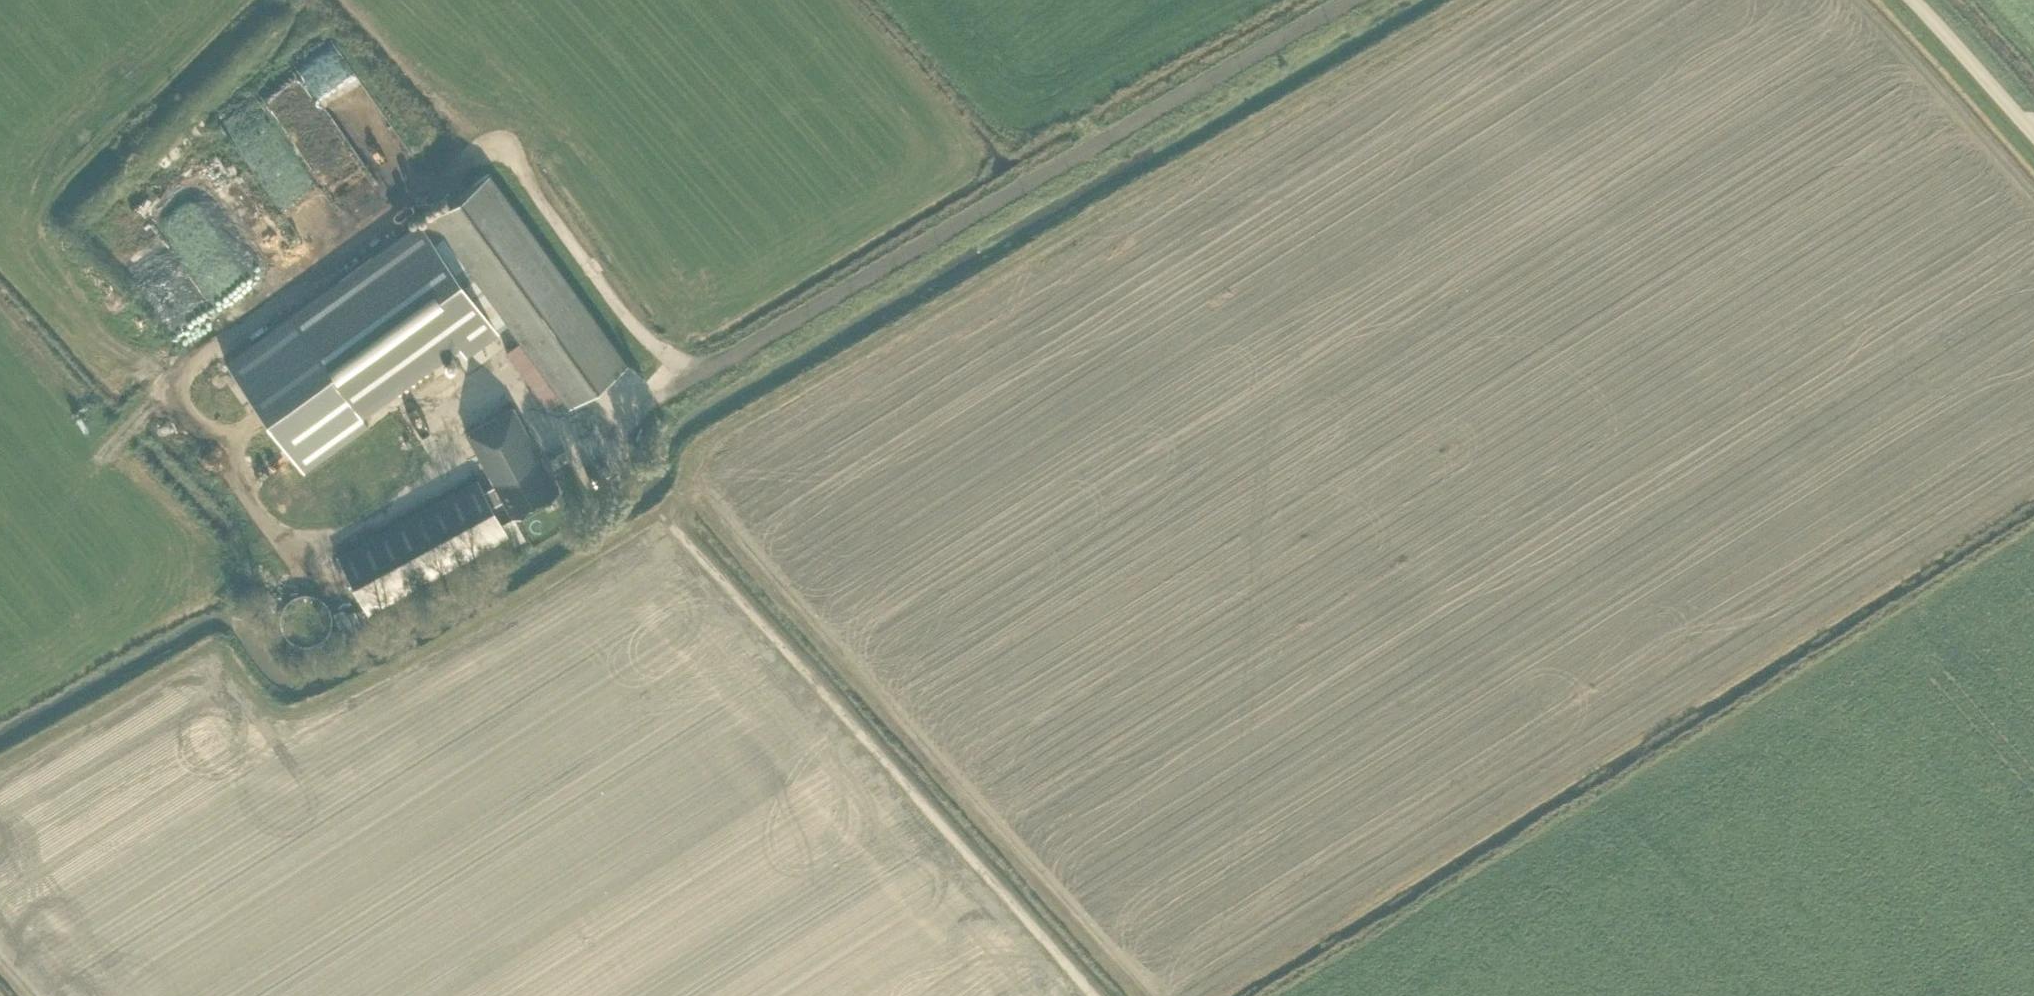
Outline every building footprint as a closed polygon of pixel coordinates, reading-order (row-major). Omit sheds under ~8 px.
[(263,178),(290,219),(333,191),(347,212),(360,204),(344,180),(348,175),(365,188),(355,172),(361,163),(321,102),(303,90),(297,94),(293,89),(281,80),(264,91),(291,132),(296,135),(301,144),(295,147),(269,106),(262,111),(240,142),(247,152),(261,162),(262,162),(270,168),(263,178)] [(567,406),(627,362),(489,171),(428,215),(567,406)] [(289,316),(359,413),(453,345),(460,355),(494,331),(418,222),(289,316)] [(547,475),(540,463),(543,462),(513,407),(466,433),(494,485),(484,491),(476,477),(335,554),(367,612),(508,534),(492,505),(502,499),(512,517),(559,491),(550,474),(547,475)] [(344,614),(341,608),(332,613),(343,634),(361,626),(353,609),(344,614)]
